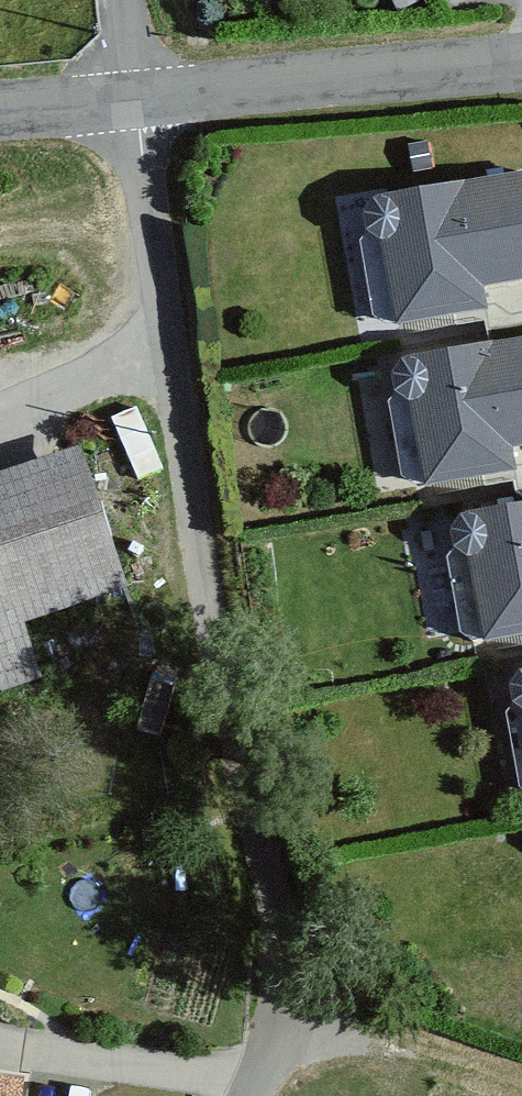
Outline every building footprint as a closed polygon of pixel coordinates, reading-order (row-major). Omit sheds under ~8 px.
[(379,199),(358,241),(371,316),(384,328),(489,311),(485,289),(521,283),(521,174),(379,199)] [(403,361),(386,402),(399,477),(414,490),(515,474),(512,450),(521,448),(521,339),(403,361)] [(80,450),(0,476),(0,691),(42,677),(24,624),(127,590),(80,450)] [(447,558),(460,634),(472,644),(484,641),(485,648),(521,642),(521,506),(463,516),(447,558)] [(520,671),(507,716),(519,788),(521,791),(521,671),(520,671)] [(0,1076),(0,1095),(24,1095),(26,1080),(0,1076)]
